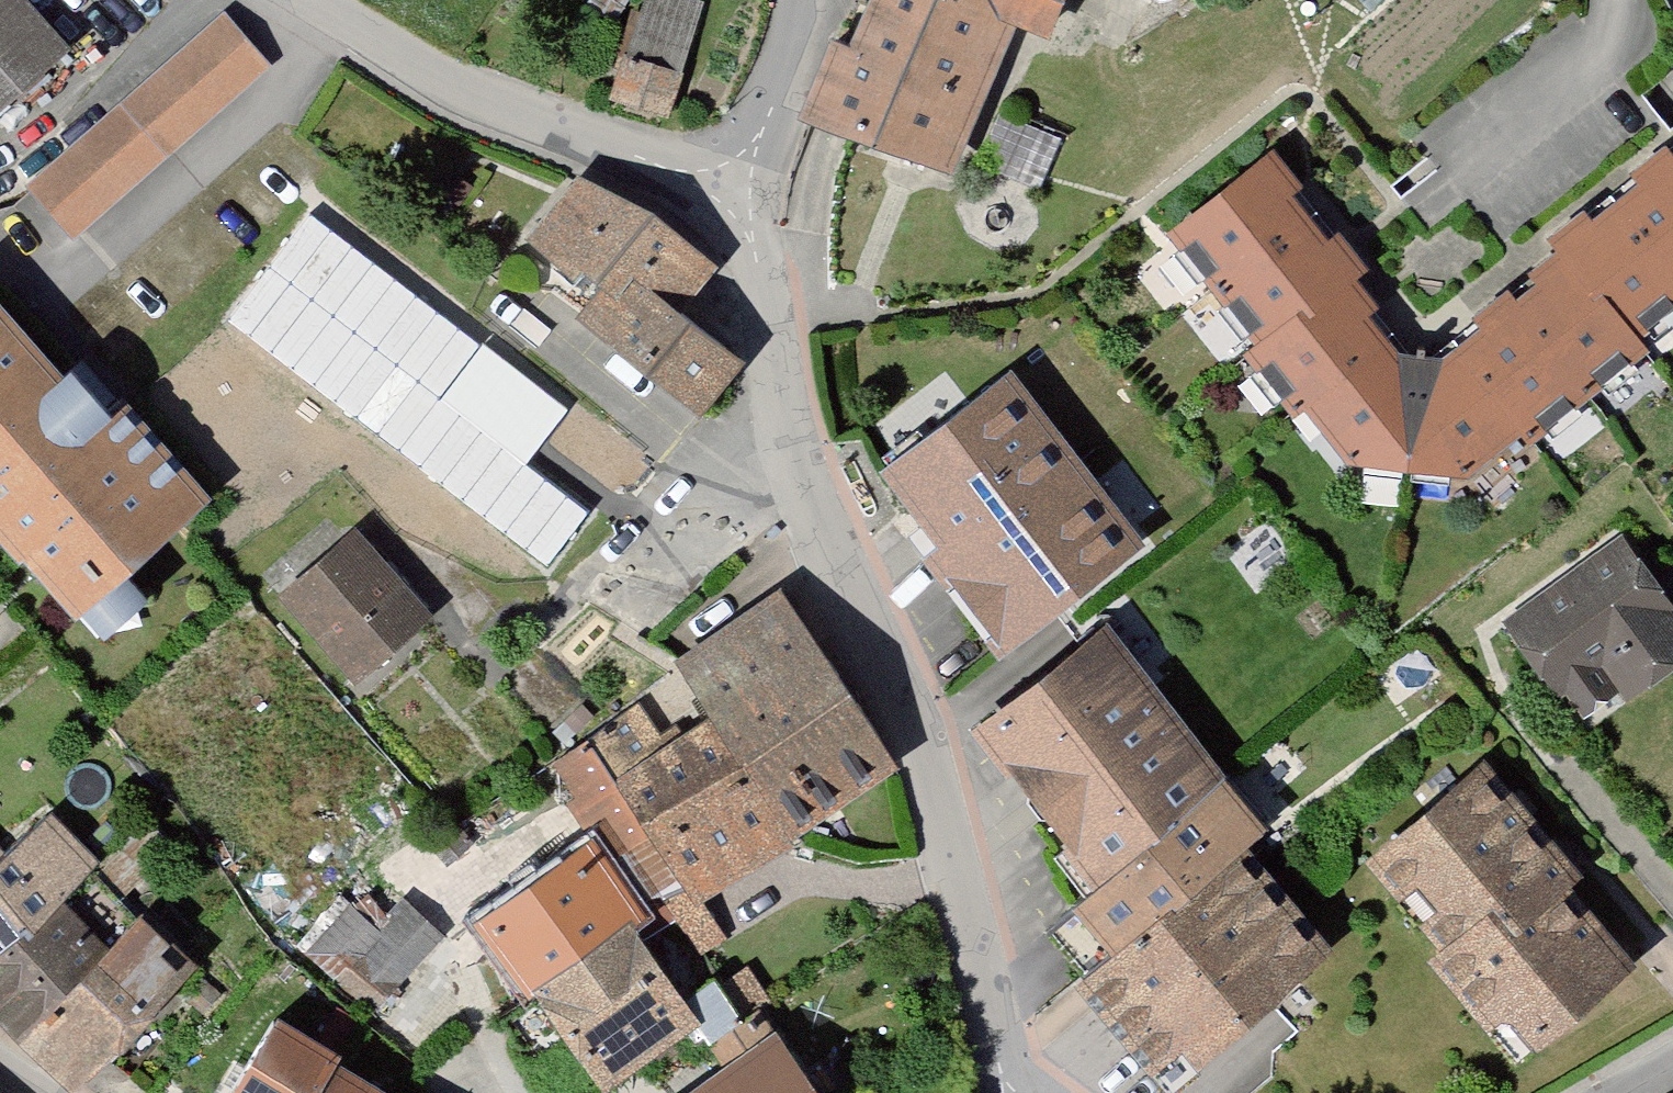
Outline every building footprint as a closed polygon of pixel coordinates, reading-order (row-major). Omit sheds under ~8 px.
[(67,51),(20,0),(0,0),(0,114),(67,51)] [(592,110),(653,132),(692,21),(631,0),(592,110)] [(955,173),(1011,23),(1059,41),(1075,0),(867,0),(861,13),(847,45),(827,38),(801,115),(955,173)] [(223,20),(27,196),(70,243),(266,68),(223,20)] [(1647,151),(1672,185),(1672,132),(1647,151)] [(1647,151),(1592,192),(1661,282),(1672,273),(1672,185),(1647,151)] [(1147,247),(1190,298),(1285,223),(1245,168),(1147,247)] [(556,188),(507,250),(580,298),(594,307),(611,284),(666,325),(701,275),(632,221),(556,188)] [(1661,282),(1592,192),(1523,245),(1542,268),(1569,303),(1581,294),(1604,325),(1661,282)] [(1190,298),(1236,357),(1328,284),(1285,223),(1190,298)] [(1626,355),(1604,325),(1581,294),(1569,303),(1542,268),(1503,297),(1574,392),(1626,355)] [(666,325),(611,284),(594,307),(580,298),(558,329),(682,425),(722,370),(666,325)] [(1236,357),(1286,418),(1374,340),(1328,284),(1236,357)] [(1503,443),(1574,392),(1503,297),(1426,351),(1503,443)] [(0,315),(0,542),(68,618),(197,497),(106,401),(92,414),(0,315)] [(1329,471),(1392,480),(1398,368),(1374,340),(1286,418),(1329,471)] [(83,401),(106,380),(78,350),(55,371),(83,401)] [(1442,486),(1503,443),(1426,351),(1398,368),(1392,480),(1442,486)] [(961,688),(1150,557),(982,352),(863,433),(961,688)] [(342,533),(259,604),(332,694),(416,624),(342,533)] [(1486,636),(1540,710),(1551,702),(1570,730),(1604,701),(1613,713),(1672,666),(1672,636),(1666,627),(1672,621),(1672,594),(1664,581),(1644,595),(1608,544),(1486,636)] [(458,921),(581,1084),(723,988),(670,920),(874,769),(764,602),(651,668),(685,726),(641,753),(620,719),(541,774),(577,824),(458,921)] [(1087,634),(947,736),(1067,889),(1206,781),(1087,634)] [(1495,1064),(1614,972),(1552,899),(1571,884),(1466,761),(1346,865),(1425,957),(1412,966),(1495,1064)] [(1037,914),(1079,966),(1132,926),(1239,845),(1194,790),(1067,889),(1037,914)] [(0,851),(0,1020),(67,1090),(195,968),(48,814),(4,856),(0,851)] [(1239,845),(1132,926),(1177,984),(1210,1026),(1315,948),(1239,845)] [(1177,984),(1132,926),(1079,966),(1053,986),(1102,1044),(1177,984)] [(1177,984),(1102,1044),(1134,1087),(1210,1026),(1177,984)] [(226,1092),(376,1092),(267,1026),(226,1092)] [(745,1039),(680,1092),(783,1092),(745,1039)]
